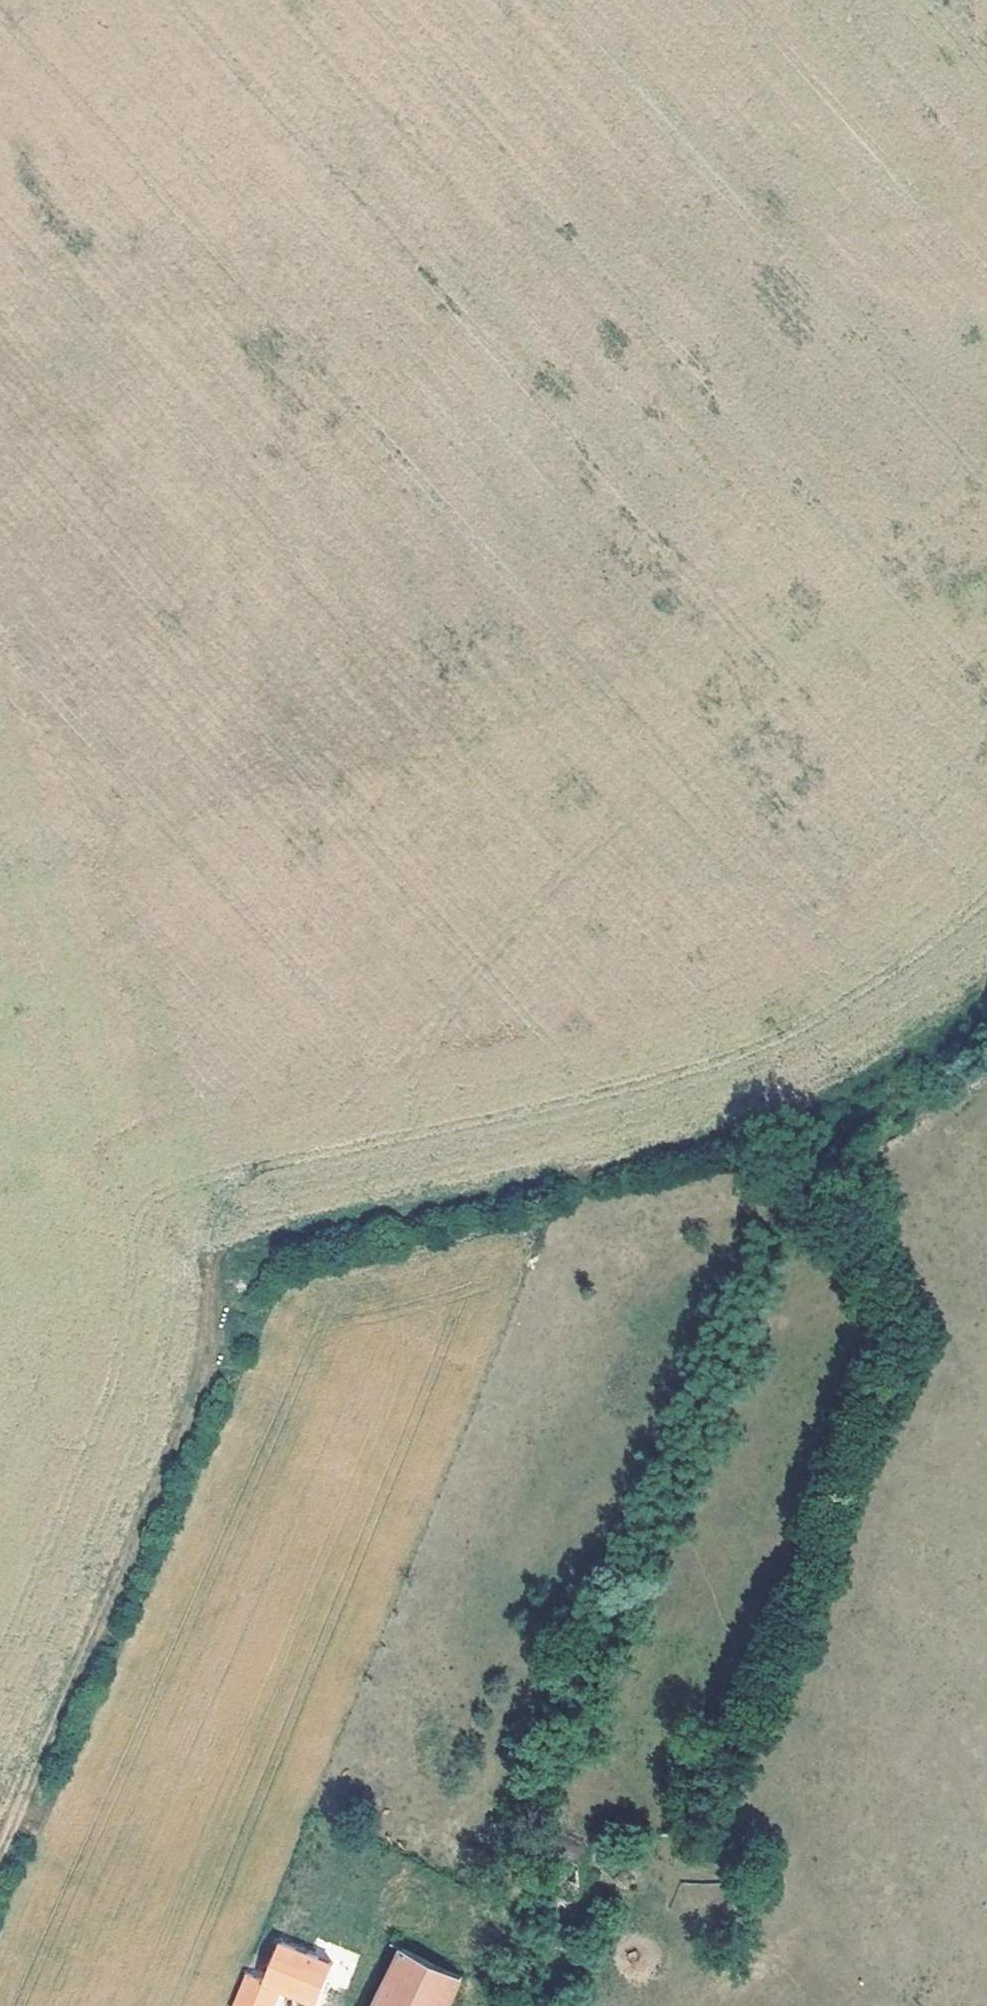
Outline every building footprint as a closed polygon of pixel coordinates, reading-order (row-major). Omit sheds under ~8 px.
[(578,1888),(576,1867),(551,1868),(552,1889),(578,1888)] [(452,1997),(462,1975),(456,1972),(424,1957),(403,1947),(413,1927),(401,1921),(389,1944),(401,1950),(375,2005),(448,2005),(452,1997)] [(255,1956),(233,2005),(262,2005),(279,1967),(255,1956)] [(448,2005),(465,2005),(466,2003),(452,1997),(448,2005)]
